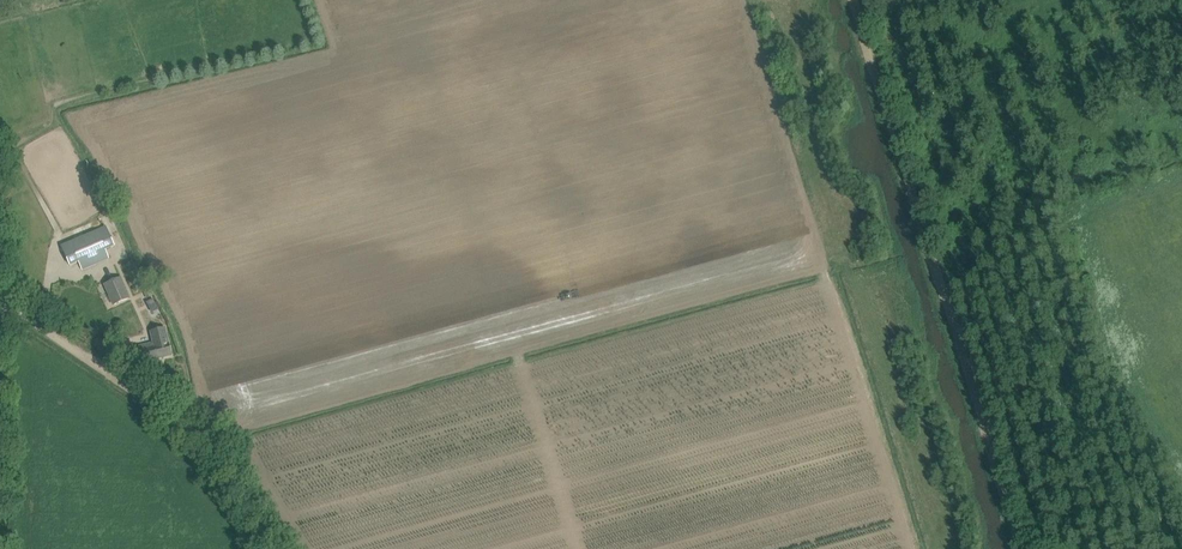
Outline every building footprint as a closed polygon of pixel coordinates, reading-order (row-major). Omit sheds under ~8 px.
[(61,246),(70,265),(114,246),(105,226),(61,246)] [(105,284),(114,305),(129,298),(120,278),(105,284)] [(153,343),(139,346),(143,362),(172,355),(165,327),(150,331),(153,343)]
